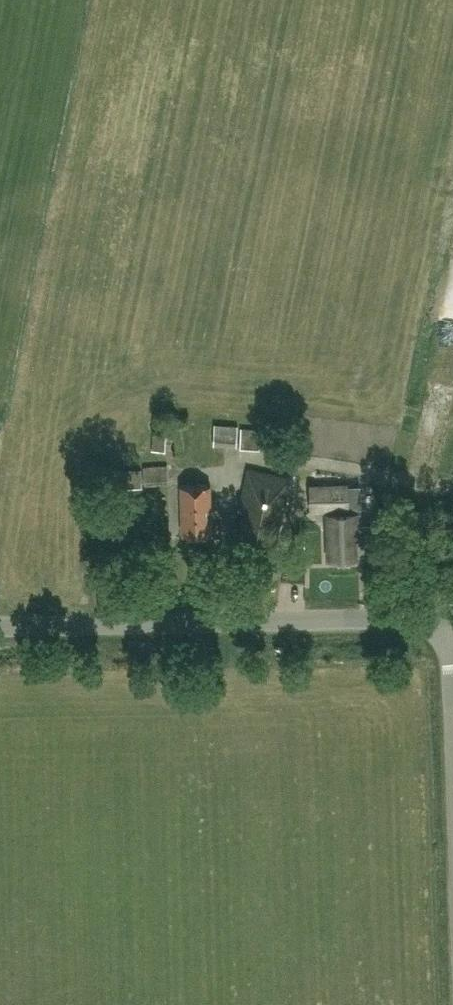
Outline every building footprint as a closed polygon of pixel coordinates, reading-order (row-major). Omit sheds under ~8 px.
[(237,447),(238,425),(214,424),(213,445),(237,447)] [(260,448),(261,429),(241,428),(240,448),(260,448)] [(165,451),(166,435),(152,434),(151,450),(165,451)] [(168,484),(168,466),(144,467),(144,485),(168,484)] [(274,559),(291,478),(248,469),(239,509),(245,510),(236,551),(274,559)] [(142,485),(142,472),(106,473),(106,486),(142,485)] [(182,534),(212,533),(210,484),(180,485),(182,534)] [(347,485),(311,487),(311,507),(331,506),(333,506),(334,513),(329,513),(330,527),(329,528),(330,557),(357,556),(357,555),(369,554),(368,524),(356,524),(355,512),(340,512),(339,506),(348,506),(347,485)]
